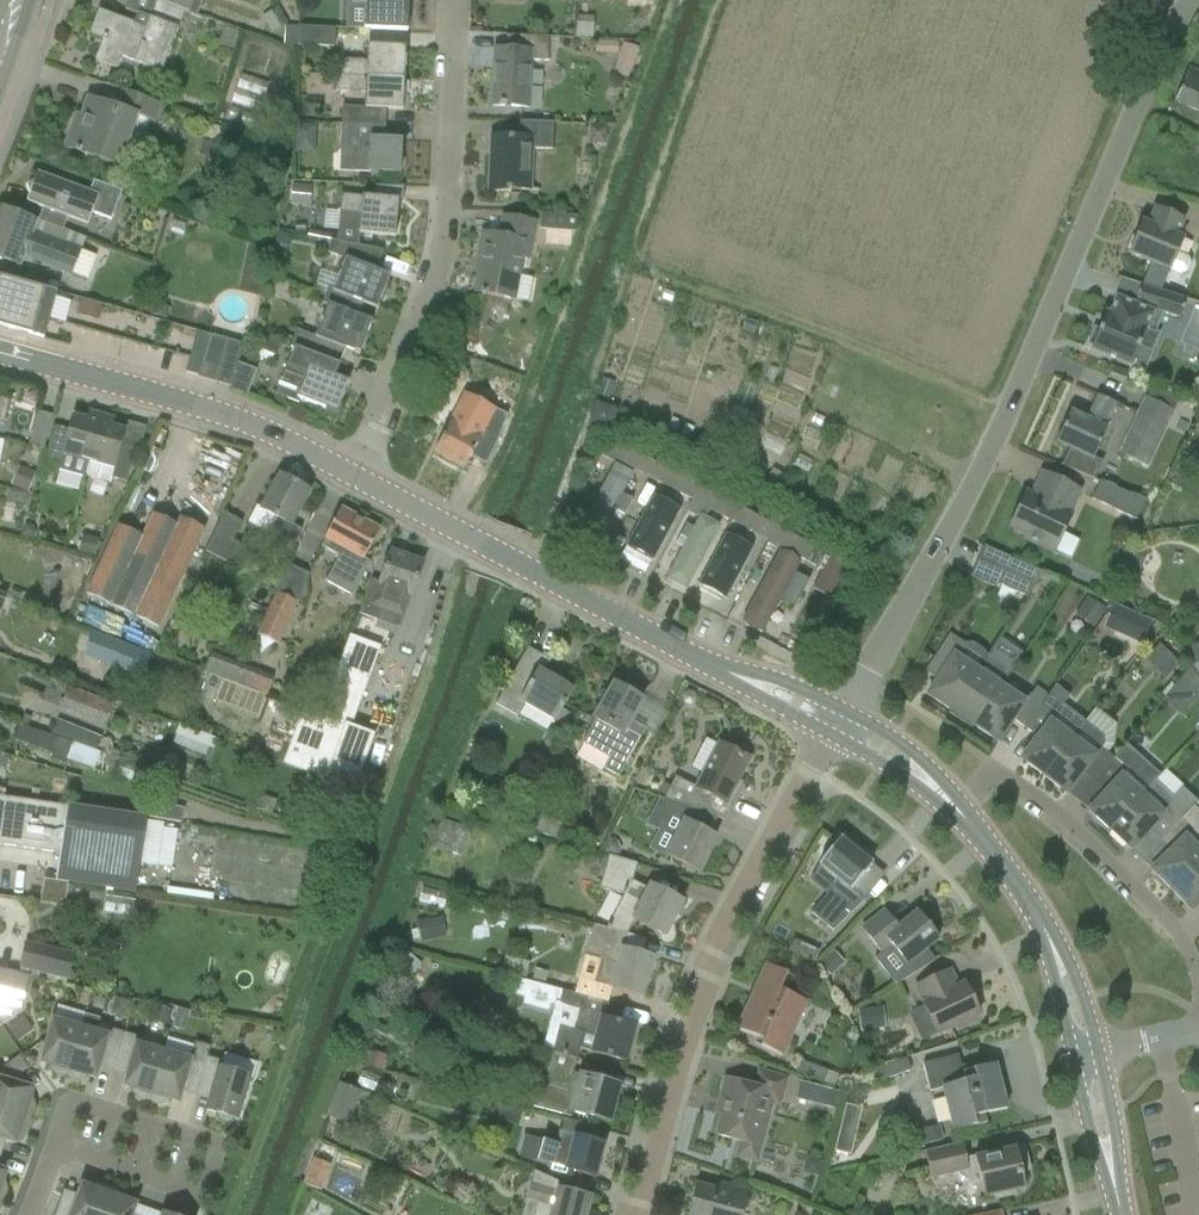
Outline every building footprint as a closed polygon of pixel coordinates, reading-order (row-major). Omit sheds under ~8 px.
[(189,13),(194,0),(155,0),(157,1),(185,11),(189,13)] [(350,5),(365,6),(365,30),(408,32),(409,0),(350,0),(350,5)] [(185,11),(157,1),(146,29),(101,11),(92,35),(105,40),(97,62),(118,69),(122,58),(162,73),(185,11)] [(288,24),(278,8),(262,18),(272,34),(288,24)] [(575,39),(592,39),(593,18),(576,18),(575,39)] [(286,27),(285,40),(297,41),(298,27),(286,27)] [(297,41),(297,45),(334,47),(335,28),(298,27),(297,41)] [(225,28),(218,46),(230,51),(237,33),(225,28)] [(549,37),(506,36),(506,37),(515,38),(514,51),(494,50),(492,107),(530,108),(531,61),(548,62),(549,37)] [(616,44),(598,43),(598,53),(616,54),(616,44)] [(615,67),(631,72),(638,50),(623,45),(615,67)] [(338,61),(337,76),(404,79),(406,48),(368,46),(367,62),(338,61)] [(1189,69),(1174,102),(1198,113),(1198,73),(1189,69)] [(342,107),(342,125),(386,126),(386,110),(403,111),(404,79),(337,76),(336,92),(366,93),(365,108),(342,107)] [(74,124),(65,149),(119,169),(128,172),(136,149),(127,146),(137,116),(155,122),(161,104),(125,91),(119,108),(90,97),(82,116),(78,114),(78,116),(85,118),(82,127),(74,124)] [(490,149),(489,192),(511,193),(511,190),(532,191),(534,150),(552,151),(553,124),(523,123),(523,139),(497,138),(496,150),(490,149)] [(296,125),(295,139),(316,140),(316,126),(296,125)] [(385,140),(386,126),(342,125),(341,139),(355,140),(355,172),(369,172),(369,173),(401,174),(402,140),(385,140)] [(607,128),(589,127),(589,144),(606,144),(607,128)] [(229,142),(206,133),(199,151),(222,160),(229,142)] [(90,192),(38,173),(35,180),(28,186),(29,195),(27,202),(88,225),(93,213),(112,220),(122,192),(94,181),(90,192)] [(293,185),(291,204),(311,206),(312,187),(293,185)] [(338,237),(309,231),(308,236),(358,246),(360,234),(395,238),(399,201),(363,197),(342,195),(340,212),(339,230),(338,237)] [(0,207),(0,260),(19,267),(23,257),(72,275),(81,251),(32,232),(37,221),(0,207)] [(1130,254),(1170,271),(1181,276),(1187,273),(1191,264),(1188,258),(1177,253),(1183,239),(1178,237),(1184,221),(1155,209),(1149,225),(1143,223),(1130,254)] [(541,216),(539,232),(576,235),(577,219),(541,216)] [(536,223),(503,217),(499,237),(483,234),(479,259),(482,260),(476,293),(482,294),(482,297),(486,297),(486,295),(514,300),(525,243),(532,245),(536,223)] [(290,236),(279,232),(273,250),(285,254),(290,236)] [(358,246),(308,236),(307,242),(329,246),(326,253),(345,260),(333,292),(328,290),(322,305),(327,307),(327,306),(340,310),(345,297),(378,309),(390,276),(385,274),(383,278),(374,275),(384,251),(358,246)] [(44,339),(56,292),(0,277),(0,326),(44,339)] [(1150,354),(1150,352),(1157,335),(1153,333),(1161,313),(1180,319),(1187,300),(1141,285),(1134,306),(1117,299),(1110,315),(1106,314),(1099,331),(1095,330),(1089,345),(1093,346),(1091,350),(1130,366),(1138,349),(1150,354)] [(675,293),(665,290),(662,300),(671,303),(675,293)] [(290,347),(340,366),(347,346),(356,349),(354,354),(360,356),(373,322),(359,317),(363,304),(377,310),(378,309),(345,297),(340,310),(327,306),(327,307),(315,338),(296,331),(290,347)] [(81,300),(79,308),(77,316),(98,321),(102,306),(81,300)] [(151,315),(167,319),(170,308),(154,304),(151,315)] [(757,323),(746,320),(742,331),(754,334),(757,323)] [(149,356),(151,346),(76,331),(77,328),(68,326),(63,350),(121,362),(123,351),(149,356)] [(198,378),(215,383),(228,340),(210,335),(205,353),(199,376),(198,378)] [(281,344),(265,338),(260,351),(276,357),(281,344)] [(244,345),(228,340),(215,383),(231,388),(244,345)] [(298,399),(337,414),(349,383),(335,377),(340,366),(290,347),(290,348),(294,349),(282,380),(280,379),(277,385),(279,386),(276,395),(297,403),(298,399)] [(205,353),(192,349),(185,372),(199,376),(205,353)] [(615,384),(602,379),(597,395),(609,400),(615,384)] [(1094,459),(1107,429),(1104,428),(1116,404),(1098,396),(1087,420),(1070,412),(1056,443),(1069,449),(1062,467),(1094,480),(1102,463),(1094,459)] [(9,400),(0,399),(0,425),(4,426),(9,400)] [(1147,467),(1173,411),(1147,399),(1121,454),(1147,467)] [(435,453),(465,469),(480,440),(495,448),(509,411),(495,404),(486,420),(470,412),(461,429),(450,423),(435,453)] [(597,404),(593,415),(589,425),(610,432),(617,411),(597,404)] [(85,477),(89,462),(102,415),(89,412),(87,420),(74,416),(70,431),(55,427),(46,460),(60,464),(58,470),(85,477)] [(44,450),(47,440),(53,416),(38,413),(30,446),(44,450)] [(811,423),(820,427),(824,418),(814,414),(811,423)] [(102,415),(89,462),(85,477),(85,476),(110,483),(111,479),(127,483),(136,449),(122,445),(126,431),(113,427),(115,419),(102,415)] [(672,418),(668,427),(677,431),(681,422),(672,418)] [(685,424),(681,434),(690,438),(694,428),(685,424)] [(608,438),(599,455),(615,463),(624,446),(608,438)] [(655,482),(663,467),(625,446),(616,461),(646,478),(655,482)] [(758,461),(754,470),(762,475),(767,465),(758,461)] [(36,474),(19,466),(11,485),(28,492),(36,474)] [(693,502),(701,487),(663,467),(655,482),(693,502)] [(638,479),(616,469),(580,532),(601,544),(616,520),(626,524),(636,503),(628,498),(638,479)] [(1069,514),(1080,491),(1043,473),(1032,497),(1026,494),(1011,527),(1026,535),(1024,538),(1054,553),(1072,516),(1069,514)] [(292,525),(309,492),(280,476),(262,510),(278,518),(272,530),(275,531),(270,542),(290,553),(302,530),(292,525)] [(1092,499),(1137,521),(1146,501),(1100,482),(1092,499)] [(28,495),(9,491),(7,504),(26,508),(28,495)] [(652,559),(679,508),(677,507),(677,508),(652,495),(653,494),(651,493),(624,545),(626,545),(626,544),(651,557),(650,558),(652,559)] [(320,549),(340,560),(329,582),(353,595),(370,564),(364,561),(380,530),(341,509),(325,539),(326,540),(320,549)] [(236,568),(246,549),(232,542),(242,523),(225,513),(206,552),(236,568)] [(159,628),(205,529),(181,518),(178,525),(154,514),(143,537),(120,526),(87,595),(159,628)] [(723,530),(702,518),(666,582),(687,593),(723,530)] [(35,540),(36,533),(32,525),(24,523),(21,537),(35,540)] [(777,527),(777,528),(769,542),(807,562),(816,548),(777,527)] [(724,598),(752,547),(750,546),(749,547),(725,534),(726,533),(724,532),(697,583),(698,584),(699,583),(723,596),(723,597),(724,598)] [(99,539),(83,535),(78,554),(95,558),(99,539)] [(827,555),(815,549),(808,562),(820,568),(827,555)] [(804,564),(775,552),(734,626),(760,640),(782,602),(799,610),(817,582),(799,573),(804,564)] [(412,596),(423,565),(423,564),(391,553),(380,583),(372,580),(359,615),(376,621),(380,610),(402,618),(411,596),(412,596)] [(84,560),(67,556),(65,563),(82,568),(84,560)] [(822,574),(838,582),(846,567),(831,558),(822,574)] [(1011,559),(1005,572),(1035,585),(1043,573),(1011,559)] [(1027,597),(1035,585),(1005,572),(999,585),(1027,597)] [(278,594),(259,635),(280,644),(298,603),(278,594)] [(1093,628),(1106,610),(1087,597),(1075,616),(1093,628)] [(1150,623),(1129,613),(1119,634),(1141,644),(1150,623)] [(149,656),(94,635),(86,656),(140,678),(149,656)] [(283,765),(355,791),(375,735),(351,726),(380,648),(351,637),(322,716),(304,709),(283,765)] [(986,658),(964,643),(962,646),(951,638),(930,669),(940,676),(927,695),(951,711),(949,714),(978,671),(986,658)] [(1160,645),(1145,660),(1155,670),(1170,655),(1160,645)] [(1190,666),(1198,662),(1198,648),(1197,645),(1183,652),(1190,666)] [(562,710),(573,690),(541,672),(548,660),(528,648),(496,705),(518,717),(525,705),(555,722),(556,721),(562,710)] [(235,684),(244,665),(212,653),(205,672),(235,684)] [(966,721),(974,727),(1001,687),(1012,671),(988,655),(986,658),(978,671),(949,714),(964,724),(966,721)] [(244,665),(235,684),(267,696),(274,677),(244,665)] [(1191,667),(1174,688),(1162,701),(1181,717),(1193,703),(1198,696),(1198,680),(1191,668),(1191,667)] [(305,682),(286,674),(278,692),(297,700),(305,682)] [(619,777),(629,759),(646,730),(631,722),(643,700),(614,684),(593,720),(596,721),(583,743),(610,758),(604,769),(619,777)] [(1013,720),(1025,729),(1049,696),(1049,695),(1037,687),(1031,695),(1030,695),(1024,703),(1001,687),(974,727),(998,743),(1013,720)] [(114,706),(68,688),(59,711),(105,729),(114,706)] [(1044,777),(1073,739),(1086,722),(1062,704),(1061,704),(1055,700),(1059,693),(1053,689),(1049,695),(1049,696),(1025,729),(1037,738),(1021,759),(1044,777)] [(691,692),(689,692),(688,692),(686,692),(685,693),(684,694),(683,696),(682,697),(682,699),(682,700),(683,702),(684,703),(685,704),(686,705),(688,706),(689,706),(691,706),(692,705),(694,704),(695,703),(696,702),(696,700),(696,699),(696,697),(696,696),(695,694),(694,693),(692,692),(691,692)] [(125,717),(137,721),(140,711),(128,707),(125,717)] [(562,710),(556,721),(566,727),(572,715),(562,710)] [(593,719),(587,716),(583,723),(589,726),(593,719)] [(1083,773),(1095,782),(1115,759),(1102,749),(1105,744),(1104,735),(1086,722),(1073,739),(1044,777),(1067,794),(1083,773)] [(178,724),(171,742),(205,754),(211,737),(178,724)] [(99,752),(52,736),(20,725),(15,741),(52,754),(50,759),(66,765),(68,760),(94,769),(99,752)] [(749,759),(719,744),(707,738),(691,768),(704,774),(697,788),(675,777),(664,799),(692,809),(724,821),(738,794),(733,791),(749,759)] [(1115,759),(1095,782),(1107,792),(1089,812),(1110,831),(1155,782),(1160,776),(1136,754),(1124,768),(1115,759)] [(1149,830),(1160,841),(1193,806),(1197,802),(1182,788),(1172,798),(1155,782),(1110,831),(1131,850),(1149,830)] [(65,807),(2,797),(0,797),(0,845),(61,855),(69,809),(70,808),(65,807)] [(698,872),(716,838),(686,822),(692,809),(664,799),(652,824),(677,836),(667,856),(698,872)] [(181,824),(184,810),(150,800),(150,802),(145,818),(181,824)] [(1172,891),(1198,864),(1198,811),(1193,806),(1160,841),(1171,852),(1151,870),(1172,891)] [(144,818),(69,809),(61,855),(57,879),(135,892),(144,818)] [(563,824),(541,816),(535,832),(556,840),(563,824)] [(865,900),(852,889),(872,865),(868,861),(869,860),(867,859),(867,860),(861,856),(862,855),(861,854),(860,855),(854,850),(857,847),(846,838),(844,841),(840,839),(834,847),(831,844),(823,855),(826,857),(819,865),(838,880),(811,914),(833,932),(865,900)] [(619,858),(622,850),(617,841),(609,839),(604,853),(619,858)] [(592,925),(592,926),(621,934),(621,933),(623,934),(631,919),(665,936),(683,902),(651,886),(649,889),(632,881),(636,864),(608,856),(599,889),(623,895),(607,929),(592,925)] [(1172,891),(1192,911),(1198,904),(1198,864),(1172,891)] [(68,886),(68,883),(44,880),(41,904),(65,907),(67,896),(68,886)] [(898,928),(884,911),(862,929),(882,954),(892,946),(914,974),(936,960),(927,949),(939,939),(917,913),(898,928)] [(420,939),(421,943),(438,940),(434,919),(416,923),(418,930),(420,939)] [(617,948),(621,934),(592,926),(585,956),(602,960),(595,984),(643,997),(654,958),(617,948)] [(789,951),(802,957),(807,945),(794,939),(789,951)] [(75,955),(25,943),(19,970),(69,981),(75,955)] [(409,980),(422,965),(408,952),(395,967),(409,980)] [(840,967),(829,956),(819,965),(830,976),(840,967)] [(800,981),(769,967),(757,995),(753,994),(737,1030),(757,1039),(754,1044),(782,1057),(806,1003),(792,996),(800,981)] [(27,991),(30,977),(0,969),(0,985),(27,991)] [(548,974),(536,970),(533,981),(545,985),(548,974)] [(957,1029),(977,1020),(975,1017),(979,1015),(965,984),(958,988),(950,971),(916,987),(924,1004),(923,1004),(938,1035),(956,1026),(957,1029)] [(0,985),(0,1026),(1,1026),(22,1011),(27,991),(0,985)] [(604,1019),(609,1003),(561,990),(557,1004),(578,1010),(573,1028),(559,1025),(552,1053),(577,1060),(580,1050),(626,1062),(635,1028),(604,1019)] [(128,1020),(131,1011),(133,1004),(133,1003),(116,998),(110,1015),(119,1018),(128,1020)] [(155,1005),(150,1023),(168,1028),(173,1010),(155,1005)] [(53,1020),(41,1063),(48,1065),(47,1068),(49,1068),(51,1072),(54,1075),(58,1078),(66,1080),(81,1028),(85,1015),(85,1013),(58,1006),(53,1020)] [(877,1029),(875,1008),(858,1010),(861,1031),(877,1029)] [(189,1012),(178,1009),(173,1028),(184,1031),(189,1012)] [(81,1028),(66,1080),(74,1082),(78,1083),(83,1081),(87,1079),(88,1079),(89,1077),(96,1079),(101,1061),(115,1065),(124,1033),(99,1026),(100,1020),(85,1015),(81,1028)] [(22,1017),(8,1028),(18,1042),(33,1030),(22,1017)] [(149,1104),(164,1053),(138,1045),(140,1038),(124,1033),(115,1065),(129,1069),(124,1087),(131,1089),(130,1092),(132,1092),(134,1096),(137,1099),(141,1102),(149,1104)] [(198,1089),(210,1047),(195,1043),(190,1060),(164,1053),(149,1104),(156,1106),(161,1107),(166,1105),(170,1103),(171,1104),(172,1101),(179,1103),(184,1085),(198,1089)] [(249,1077),(221,1069),(223,1062),(208,1058),(210,1047),(198,1089),(212,1093),(207,1111),(216,1114),(215,1116),(216,1116),(218,1120),(222,1122),(226,1124),(230,1123),(234,1121),(235,1122),(236,1120),(237,1120),(239,1112),(240,1112),(244,1099),(243,1098),(249,1077)] [(388,1057),(369,1052),(365,1068),(384,1072),(388,1057)] [(573,1073),(577,1060),(552,1053),(543,1085),(538,1083),(532,1107),(569,1118),(571,1112),(610,1122),(619,1086),(573,1073)] [(954,1132),(987,1124),(984,1115),(1007,1110),(995,1065),(988,1066),(987,1060),(961,1066),(958,1055),(923,1064),(930,1092),(943,1089),(954,1132)] [(880,1082),(911,1071),(906,1058),(876,1069),(880,1082)] [(823,1083),(828,1072),(801,1061),(797,1072),(823,1083)] [(755,1087),(726,1079),(720,1101),(726,1103),(717,1136),(739,1142),(734,1158),(755,1164),(775,1093),(783,1095),(787,1078),(759,1071),(755,1087)] [(34,1119),(36,1112),(36,1107),(35,1102),(33,1099),(34,1097),(31,1096),(33,1089),(0,1079),(0,1109),(34,1119)] [(802,1083),(799,1096),(816,1100),(820,1087),(802,1083)] [(348,1124),(359,1093),(341,1086),(329,1117),(348,1124)] [(501,1104),(497,1120),(518,1126),(522,1110),(501,1104)] [(850,1156),(861,1109),(846,1105),(834,1152),(850,1156)] [(34,1119),(0,1109),(0,1139),(17,1144),(19,1137),(21,1138),(22,1137),(26,1134),(29,1131),(32,1127),(34,1119)] [(542,1141),(537,1163),(551,1166),(549,1171),(566,1176),(567,1170),(595,1178),(604,1144),(594,1141),(596,1129),(565,1121),(559,1145),(542,1141)] [(923,1144),(923,1145),(943,1141),(940,1125),(920,1130),(920,1132),(923,1144)] [(998,1199),(1014,1195),(1013,1191),(1025,1188),(1021,1172),(1029,1171),(1024,1147),(967,1160),(963,1143),(925,1152),(931,1180),(968,1172),(970,1182),(979,1180),(983,1198),(997,1195),(998,1199)] [(331,1166),(314,1160),(304,1185),(321,1191),(331,1166)] [(5,1203),(8,1195),(8,1190),(8,1186),(6,1182),(7,1180),(4,1179),(7,1172),(0,1170),(0,1201),(5,1203)] [(559,1189),(561,1183),(547,1177),(540,1203),(554,1206),(552,1214),(585,1214),(590,1197),(559,1189)] [(90,1185),(89,1188),(82,1185),(76,1203),(61,1197),(55,1214),(102,1214),(112,1186),(105,1183),(100,1183),(96,1184),(92,1186),(90,1185)] [(102,1214),(133,1214),(136,1205),(129,1202),(130,1200),(129,1199),(127,1195),(124,1192),(120,1189),(112,1186),(102,1214)] [(698,1186),(690,1214),(741,1214),(748,1192),(729,1187),(727,1194),(698,1186)]
